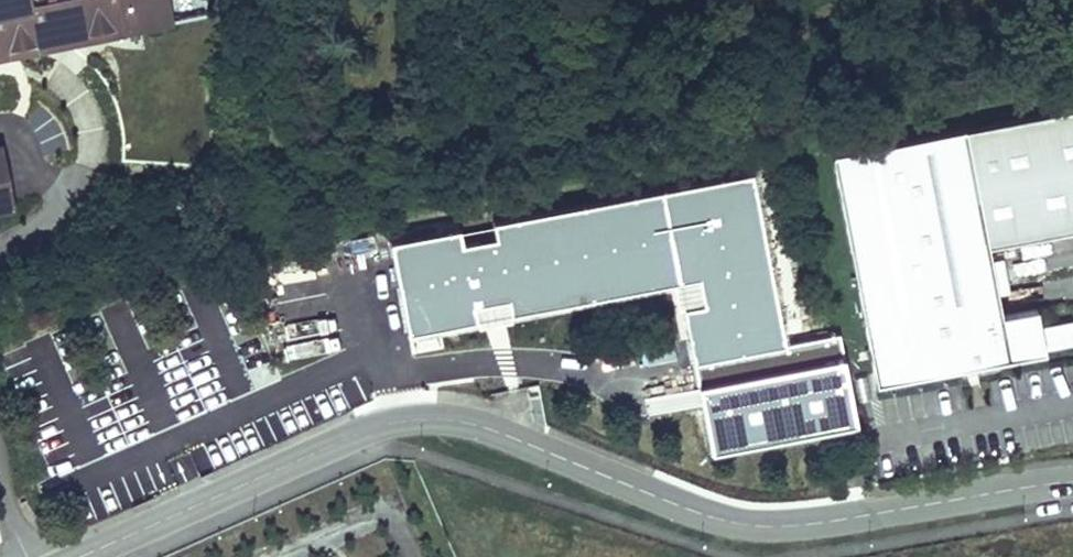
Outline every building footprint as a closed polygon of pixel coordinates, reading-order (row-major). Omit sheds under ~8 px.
[(175,27),(175,24),(210,17),(207,0),(0,0),(0,63),(175,27)] [(829,157),(873,386),(1041,354),(1033,311),(998,318),(985,248),(1072,231),(1072,111),(829,157)] [(0,146),(0,208),(13,206),(2,146),(0,146)] [(693,361),(785,343),(752,172),(493,221),(495,236),(462,242),(460,228),(391,240),(408,332),(477,319),(474,304),(491,301),(507,298),(510,312),(678,280),(705,275),(710,302),(683,307),(693,361)] [(493,221),(460,228),(462,242),(495,236),(493,221)] [(678,280),(683,307),(710,302),(705,275),(678,280)] [(474,304),(477,319),(510,312),(507,298),(491,301),(474,304)] [(860,472),(841,475),(843,488),(862,485),(860,472)]
